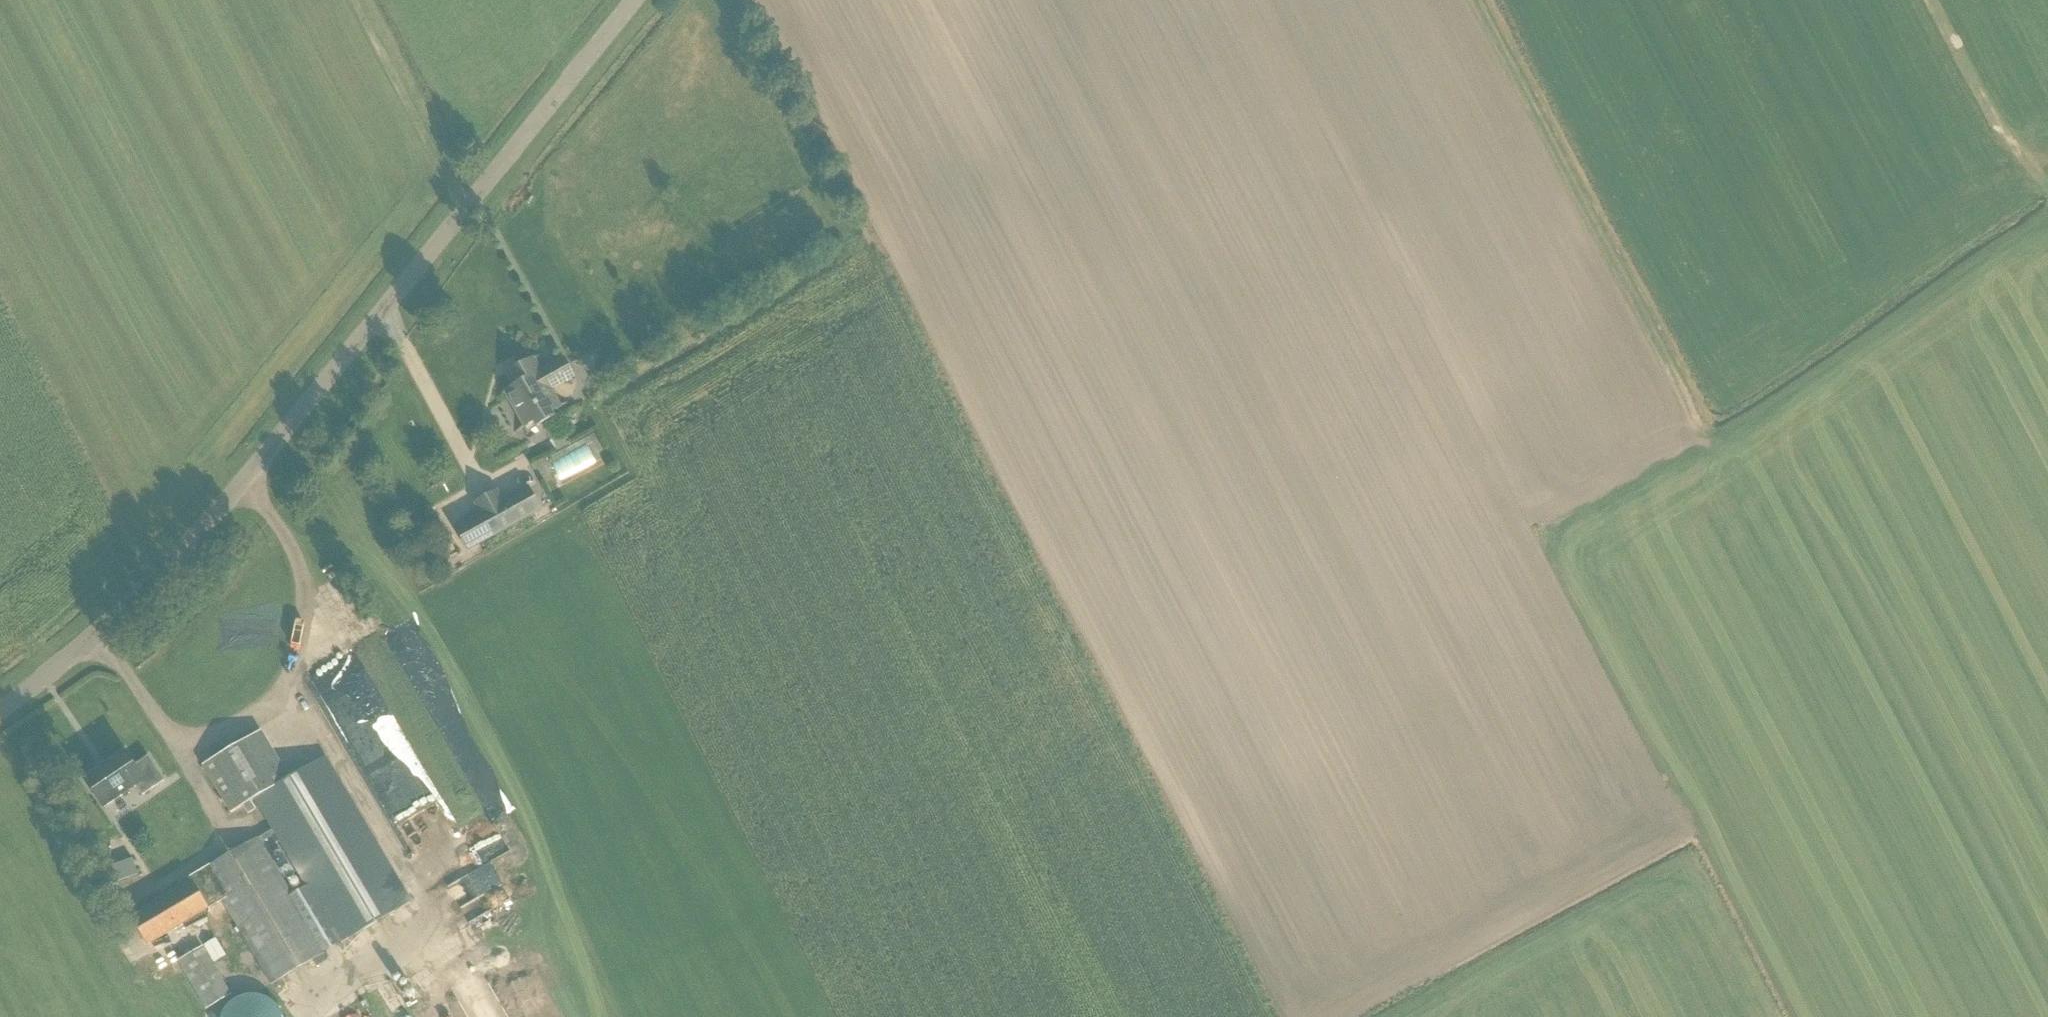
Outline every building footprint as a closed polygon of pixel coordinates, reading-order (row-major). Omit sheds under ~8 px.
[(542,368),(535,355),(504,372),(511,386),(503,391),(524,428),(533,423),(536,428),(556,417),(554,413),(563,408),(553,389),(576,377),(564,356),(542,368)] [(542,510),(528,485),(504,498),(498,488),(473,502),(479,512),(453,526),(467,551),(542,510)] [(373,693),(405,679),(389,639),(356,652),(373,693)] [(311,668),(396,847),(407,843),(416,861),(456,842),(451,831),(446,834),(413,764),(405,768),(348,650),(311,668)] [(271,830),(339,944),(412,902),(327,755),(289,776),(262,729),(202,764),(230,813),(254,800),(271,830)] [(136,768),(126,753),(84,781),(104,811),(137,788),(144,797),(165,783),(149,759),(136,768)] [(339,944),(271,830),(261,836),(261,835),(202,868),(221,901),(271,985),(339,944)] [(106,842),(93,843),(94,857),(107,856),(106,842)] [(135,877),(134,857),(116,858),(117,878),(135,877)] [(106,889),(116,883),(102,859),(92,865),(106,889)] [(488,862),(444,883),(453,904),(498,884),(488,862)] [(221,901),(202,868),(189,876),(191,880),(130,916),(147,945),(210,908),(209,907),(221,901)] [(468,920),(473,929),(500,914),(495,904),(468,920)] [(232,995),(203,945),(177,960),(206,1010),(232,995)] [(283,1014),(282,1012),(280,1009),(278,1006),(276,1003),(274,1002),(271,1000),(268,998),(265,996),(262,995),(259,995),(256,994),(252,994),(249,994),(247,994),(244,995),(240,996),(237,998),(234,1000),(231,1002),(229,1003),(227,1006),(225,1009),(223,1012),(221,1015),(221,1016),(284,1016),(283,1014)] [(433,1000),(411,1008),(415,1016),(440,1016),(433,1000)]
